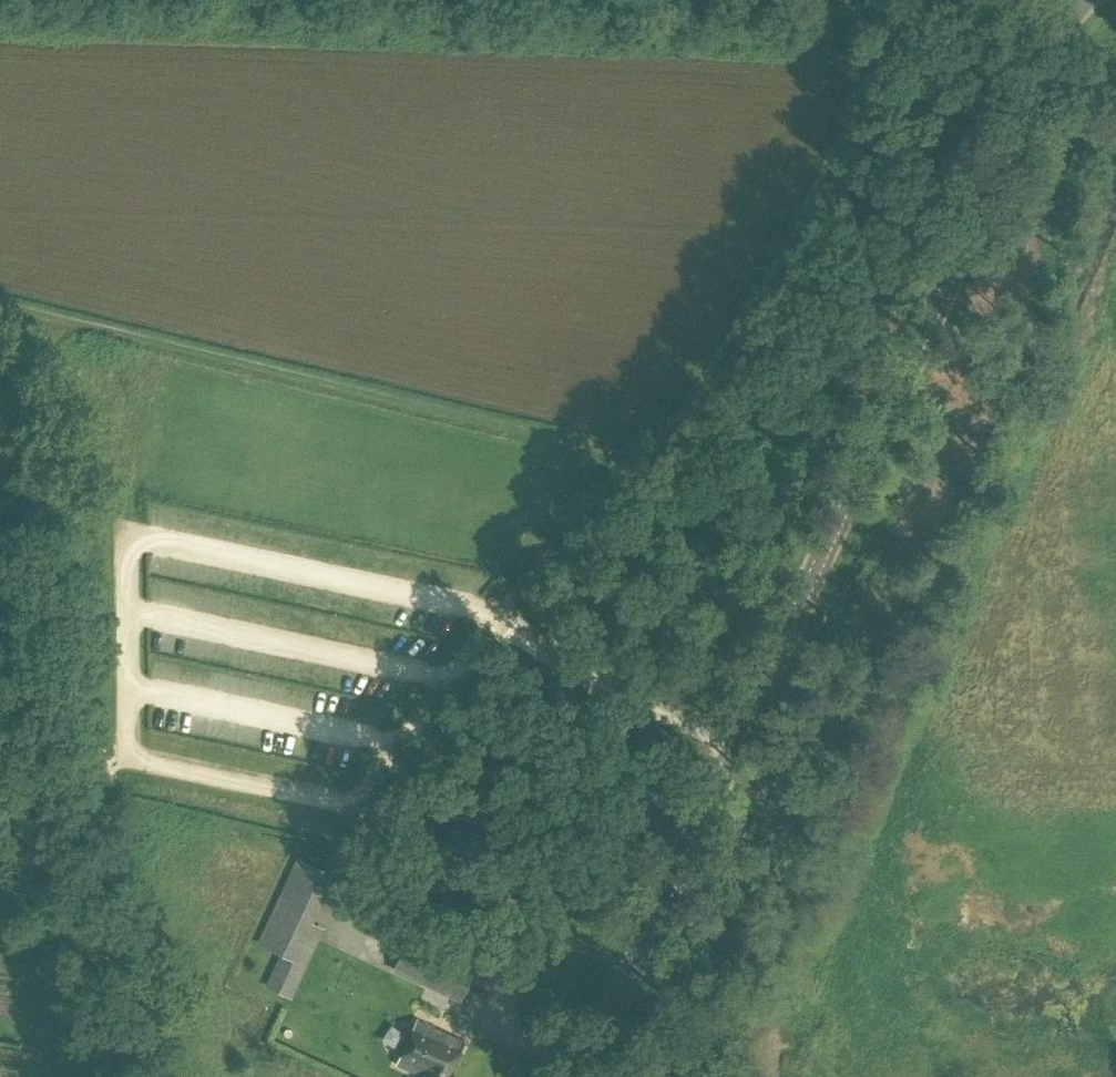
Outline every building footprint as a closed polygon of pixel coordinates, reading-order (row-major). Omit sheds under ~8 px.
[(291,996),(321,930),(311,925),(333,877),(298,860),(260,943),(282,953),(268,985),(291,996)] [(460,1003),(475,970),(406,939),(392,972),(460,1003)] [(466,1042),(417,1020),(397,1065),(423,1076),(450,1076),(466,1042)]
